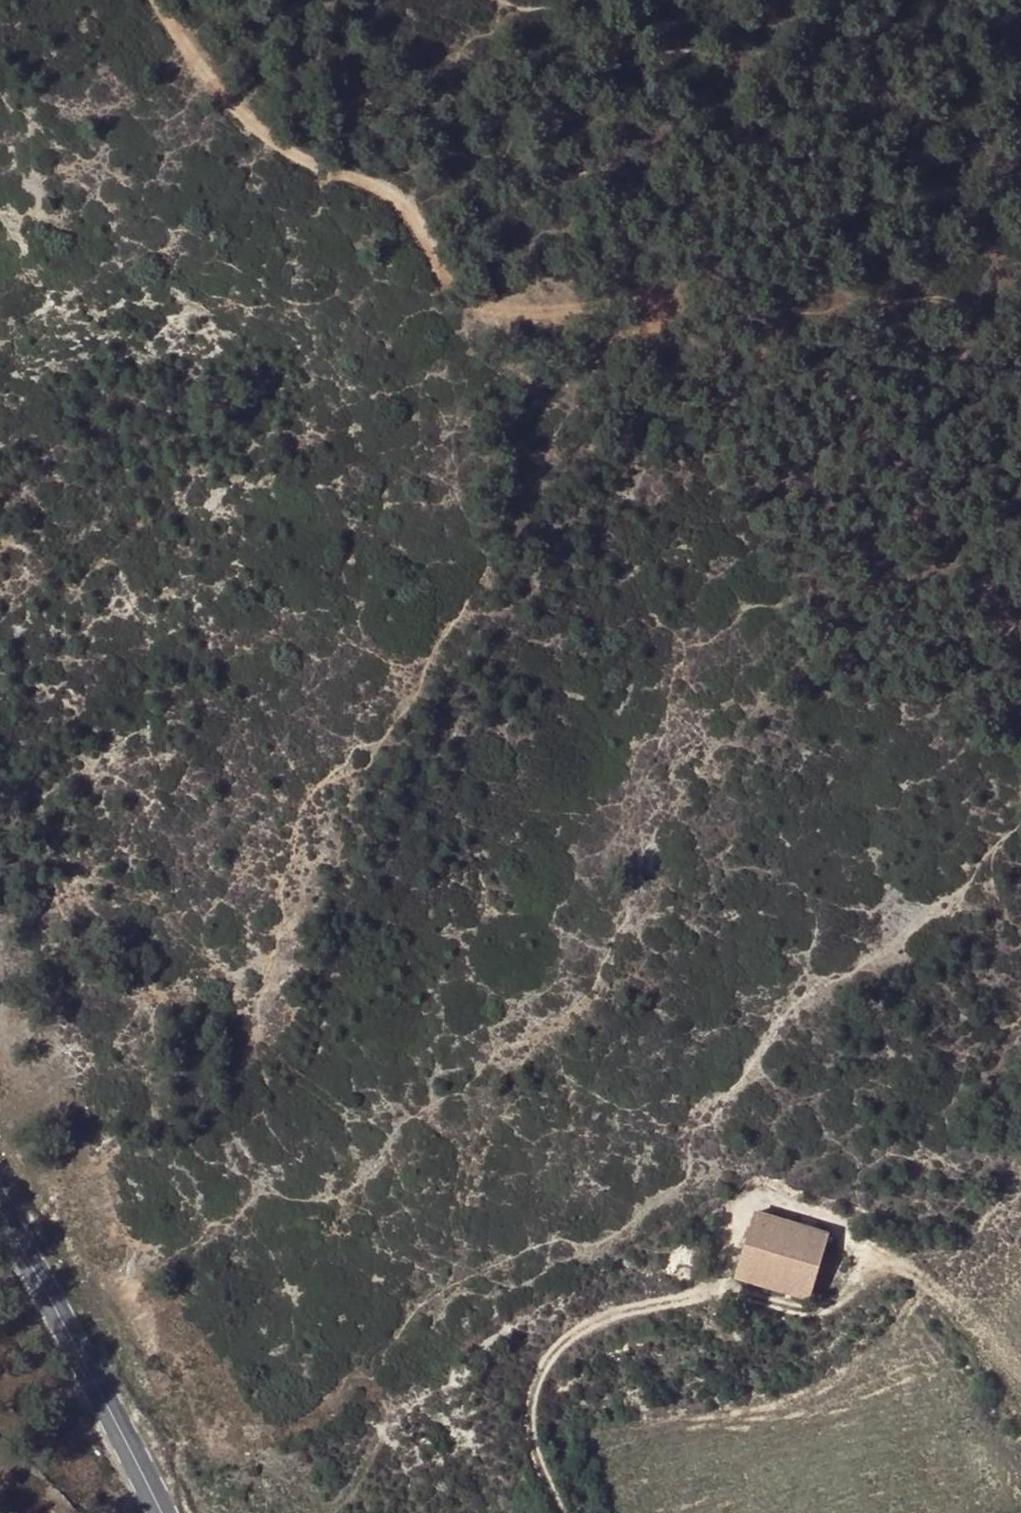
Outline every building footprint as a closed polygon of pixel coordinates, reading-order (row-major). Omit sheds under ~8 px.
[(831,1231),(755,1209),(735,1280),(811,1301),(831,1231)]
